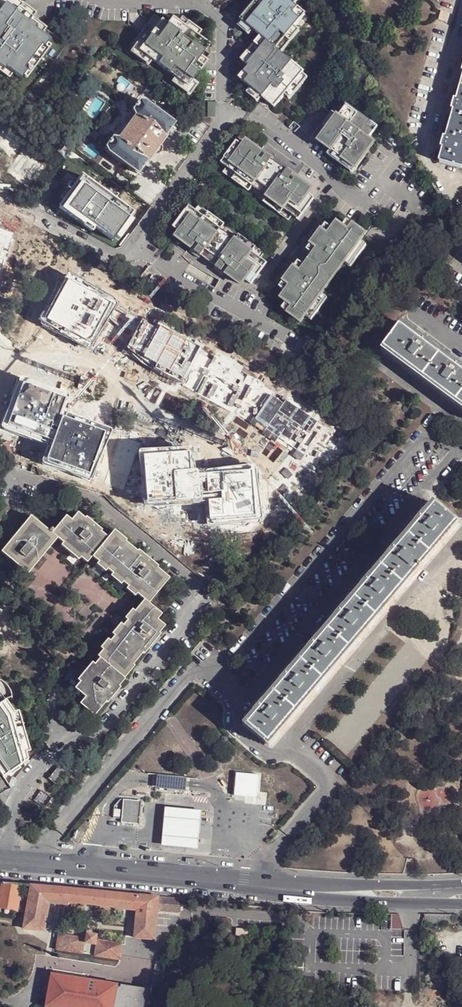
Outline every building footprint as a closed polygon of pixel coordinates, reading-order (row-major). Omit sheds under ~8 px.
[(12,0),(0,0),(0,1),(0,72),(9,78),(13,72),(22,78),(24,75),(27,72),(24,69),(41,46),(44,49),(46,45),(49,41),(41,35),(44,30),(31,20),(18,10),(21,6),(12,0)] [(241,19),(261,35),(242,59),(250,65),(241,77),(254,88),(265,96),(284,112),(312,76),(283,52),(278,48),(296,26),(306,13),(294,3),(289,0),(257,0),(241,19)] [(18,10),(31,20),(35,14),(22,5),(21,6),(18,10)] [(127,52),(187,96),(196,85),(191,81),(205,61),(204,61),(209,54),(204,50),(208,45),(202,41),(207,34),(182,16),(177,23),(171,18),(167,24),(154,15),(127,52)] [(261,35),(241,19),(234,26),(234,74),(241,77),(250,65),(242,59),(261,35)] [(300,30),(296,26),(278,48),(283,52),(300,30)] [(27,72),(24,75),(27,77),(49,47),(46,45),(44,49),(41,46),(24,69),(27,72)] [(450,123),(461,127),(461,86),(461,85),(457,99),(454,98),(450,109),(454,110),(450,123)] [(265,96),(254,88),(250,92),(261,101),(265,96)] [(380,127),(344,99),(316,136),(334,149),(358,168),(376,143),(371,139),(380,127)] [(137,174),(146,162),(147,162),(153,155),(156,155),(159,154),(162,151),(162,147),(160,144),(166,137),(165,136),(174,123),(145,102),(139,100),(131,111),(134,116),(118,139),(112,137),(104,147),(108,153),(137,174)] [(461,167),(461,127),(450,123),(446,137),(443,136),(440,146),(443,148),(440,161),(461,167)] [(322,188),(243,133),(222,162),(229,167),(225,172),(291,218),(294,213),(301,218),(322,188)] [(358,168),(334,149),(330,153),(354,172),(358,168)] [(16,163),(0,151),(0,158),(16,163)] [(31,151),(8,166),(19,184),(32,176),(30,173),(41,166),(31,151)] [(109,192),(84,174),(79,180),(66,198),(61,206),(93,229),(96,225),(114,238),(117,234),(129,217),(134,210),(116,197),(109,192)] [(62,196),(66,198),(79,180),(76,177),(62,196)] [(109,192),(116,197),(119,193),(111,187),(109,192)] [(437,204),(443,199),(438,191),(434,193),(431,195),(437,204)] [(266,252),(200,206),(197,210),(190,206),(175,227),(181,232),(178,237),(194,248),(197,243),(201,245),(195,253),(201,258),(203,255),(218,266),(216,268),(223,273),(228,265),(231,267),(228,272),(244,283),(247,278),(254,283),(269,262),(262,257),(266,252)] [(129,217),(117,234),(121,237),(134,220),(129,217)] [(329,299),(323,295),(346,263),(353,267),(369,246),(362,241),(367,235),(349,221),(344,228),(339,224),(334,230),(328,225),(309,250),(316,255),(307,267),(300,263),(282,288),(288,293),(284,299),(289,303),(284,309),(303,322),(307,316),(314,321),(329,299)] [(13,253),(4,250),(0,262),(0,273),(6,275),(13,253)] [(110,306),(108,311),(113,313),(125,316),(127,316),(129,315),(129,311),(128,310),(114,304),(112,304),(110,306)] [(461,369),(461,366),(402,324),(400,326),(461,369)] [(400,326),(384,348),(461,406),(461,369),(400,326)] [(384,348),(382,351),(461,410),(461,406),(384,348)] [(200,388),(197,394),(213,402),(216,395),(200,388)] [(257,418),(254,424),(266,432),(263,437),(275,445),(282,435),(257,418)] [(284,438),(281,443),(288,448),(292,443),(284,438)] [(68,468),(61,467),(57,466),(55,471),(56,473),(59,475),(69,478),(71,473),(70,470),(68,468)] [(460,526),(457,524),(270,743),(250,725),(437,506),(434,503),(245,726),(271,747),(460,526)] [(457,524),(437,506),(250,725),(270,743),(457,524)] [(93,558),(108,538),(101,533),(85,519),(78,513),(72,521),(66,517),(54,531),(52,534),(50,532),(31,517),(2,553),(28,575),(57,539),(64,544),(62,546),(79,561),(81,558),(88,563),(92,557),(93,558)] [(85,519),(101,533),(102,530),(87,517),(85,519)] [(114,532),(126,543),(127,541),(115,531),(114,532)] [(145,601),(149,604),(170,579),(157,568),(138,552),(126,543),(114,532),(108,538),(93,558),(99,563),(98,566),(106,573),(108,570),(113,575),(111,577),(121,585),(123,583),(129,588),(127,590),(135,597),(138,594),(145,601)] [(138,552),(157,568),(159,567),(139,550),(138,552)] [(100,659),(123,678),(133,666),(143,654),(160,634),(166,626),(158,620),(162,615),(149,604),(145,601),(135,612),(132,610),(125,619),(128,622),(123,626),(121,624),(112,635),(115,637),(110,642),(108,639),(101,648),(103,651),(98,657),(100,659)] [(160,634),(143,654),(145,655),(161,635),(160,634)] [(123,678),(100,659),(96,665),(92,663),(78,681),(81,683),(75,689),(86,698),(81,705),(95,716),(106,703),(119,687),(125,680),(125,679),(123,678)] [(133,666),(123,678),(125,679),(135,667),(133,666)] [(119,687),(106,703),(108,704),(121,689),(119,687)] [(2,778),(28,761),(16,714),(8,701),(0,706),(0,775),(2,778)] [(66,775),(59,769),(50,780),(57,785),(66,775)] [(258,798),(260,775),(238,774),(236,796),(258,798)] [(142,801),(124,799),(122,822),(139,824),(140,816),(142,801)] [(202,811),(166,807),(165,826),(163,845),(199,849),(201,829),(202,811)] [(0,882),(0,903),(1,903),(0,906),(0,907),(17,909),(20,894),(22,884),(0,882)] [(44,931),(50,902),(65,904),(69,905),(69,902),(72,888),(22,884),(20,894),(30,895),(25,928),(44,931)] [(137,937),(157,938),(159,909),(159,896),(100,890),(99,891),(72,888),(69,902),(100,905),(105,905),(121,906),(121,908),(141,909),(137,937)] [(182,898),(159,896),(159,909),(180,912),(182,898)] [(83,952),(85,937),(60,933),(57,948),(83,952)] [(97,936),(88,934),(87,943),(96,944),(97,936)] [(121,959),(123,943),(99,939),(97,955),(121,959)] [(119,984),(53,973),(46,1006),(49,1006),(115,1006),(119,984)] [(122,984),(119,984),(115,1006),(145,1006),(148,989),(122,984)]
